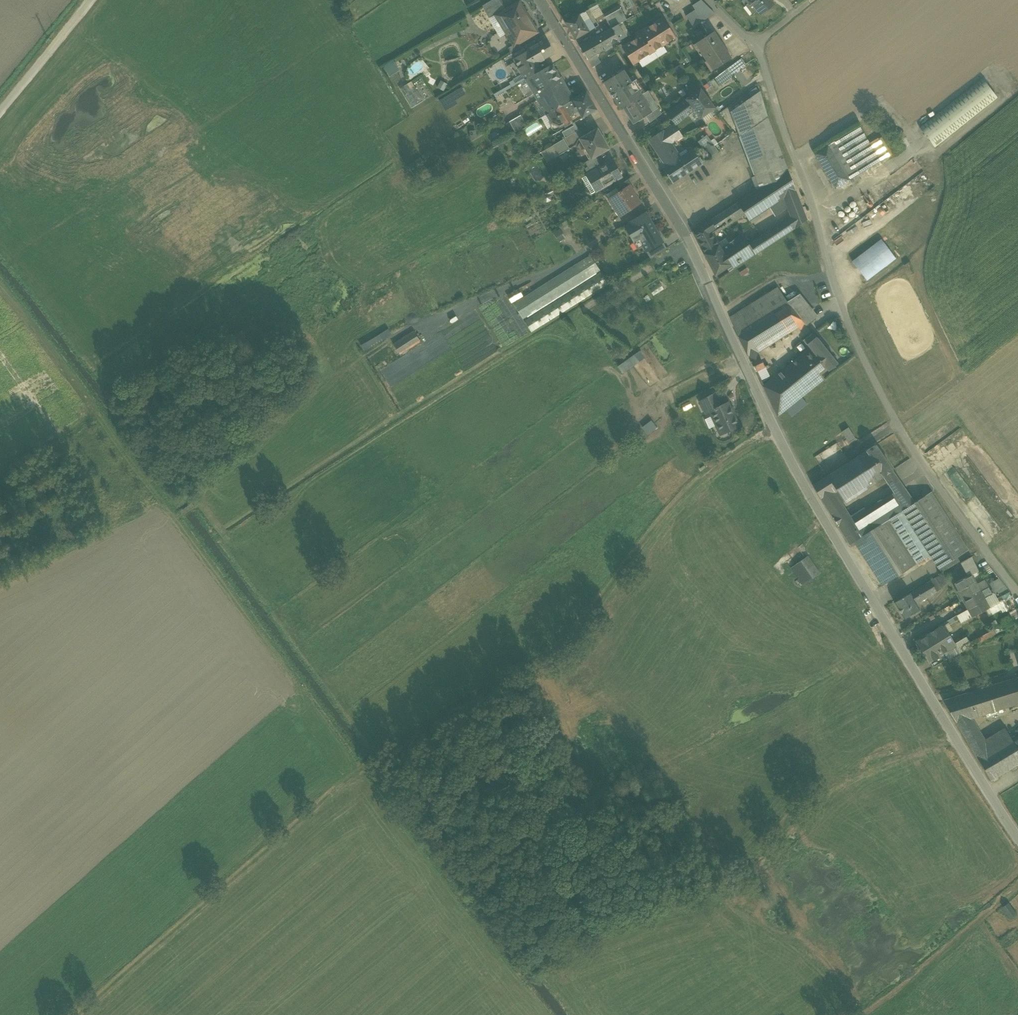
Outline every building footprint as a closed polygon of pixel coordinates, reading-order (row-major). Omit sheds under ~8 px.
[(482,6),(489,18),(505,9),(500,0),(492,0),(482,6)] [(701,0),(692,6),(695,10),(686,16),(693,26),(713,13),(701,0)] [(748,3),(745,5),(752,14),(756,10),(760,15),(774,5),(770,0),(745,0),(748,3)] [(518,3),(514,6),(512,5),(509,7),(509,8),(500,14),(508,28),(505,30),(514,45),(518,43),(536,32),(518,3)] [(598,4),(588,10),(594,19),(603,14),(598,4)] [(620,9),(604,17),(611,29),(617,25),(626,20),(620,9)] [(588,10),(565,22),(575,39),(589,31),(588,31),(598,25),(594,19),(588,10)] [(643,34),(622,47),(633,64),(674,38),(661,19),(644,30),(643,34)] [(611,29),(579,46),(587,59),(596,54),(625,37),(617,25),(611,29)] [(731,58),(713,31),(695,44),(713,70),(731,58)] [(521,48),(511,54),(518,66),(518,69),(520,73),(523,74),(526,79),(540,71),(537,66),(544,62),(543,60),(553,53),(545,40),(535,46),(533,41),(521,48)] [(518,43),(514,45),(507,48),(511,54),(521,48),(518,43)] [(596,54),(587,59),(591,67),(600,62),(596,54)] [(741,59),(726,70),(730,76),(745,65),(741,59)] [(395,60),(385,65),(389,75),(399,70),(395,60)] [(544,62),(537,66),(540,71),(547,67),(544,62)] [(540,71),(526,79),(535,95),(561,80),(552,64),(547,67),(540,71)] [(623,71),(604,82),(610,92),(609,93),(612,98),(613,97),(620,108),(623,106),(641,95),(633,82),(636,80),(636,79),(630,83),(623,71)] [(564,85),(538,100),(546,115),(572,100),(564,85)] [(461,88),(439,101),(442,106),(464,93),(461,88)] [(700,89),(685,99),(694,111),(700,119),(715,108),(700,89)] [(506,90),(495,97),(501,107),(512,101),(506,90)] [(641,95),(623,106),(633,123),(645,116),(651,113),(650,112),(657,108),(647,91),(641,95)] [(546,115),(551,123),(554,125),(556,128),(570,120),(572,124),(596,110),(586,92),(572,100),(546,115)] [(739,136),(767,117),(758,93),(730,112),(739,136)] [(685,99),(666,114),(674,125),(675,125),(694,111),(685,99)] [(657,108),(650,112),(651,113),(645,116),(649,123),(661,114),(657,108)] [(522,116),(510,122),(516,131),(527,125),(522,116)] [(775,177),(787,169),(767,117),(739,136),(759,188),(775,177)] [(574,125),(562,132),(565,138),(577,131),(574,125)] [(661,131),(648,140),(661,158),(662,157),(667,166),(664,169),(673,183),(701,164),(692,153),(681,161),(670,145),(676,141),(674,138),(681,133),(675,125),(674,125),(663,133),(661,131)] [(880,162),(859,127),(848,133),(870,168),(880,162)] [(597,129),(579,139),(591,159),(595,157),(608,149),(597,129)] [(870,168),(848,133),(828,145),(849,180),(851,183),(854,181),(853,178),(870,168)] [(891,154),(881,138),(877,141),(887,156),(891,154)] [(563,139),(553,145),(558,155),(569,149),(563,139)] [(718,152),(710,141),(702,147),(710,157),(718,152)] [(849,180),(828,145),(814,153),(835,189),(849,180)] [(710,157),(702,147),(696,152),(704,161),(710,157)] [(591,159),(584,163),(587,168),(598,162),(595,157),(591,159)] [(590,173),(587,175),(582,178),(591,194),(621,177),(611,161),(601,167),(590,173)] [(598,162),(587,168),(590,173),(601,167),(598,162)] [(806,220),(787,170),(788,170),(787,169),(775,177),(787,207),(790,217),(795,228),(806,221),(807,221),(806,220)] [(759,188),(709,220),(714,228),(721,228),(744,214),(749,221),(769,208),(774,215),(787,207),(775,177),(759,188)] [(627,180),(615,188),(619,193),(628,187),(631,185),(627,180)] [(619,193),(609,199),(620,216),(639,203),(628,187),(619,193)] [(725,201),(737,195),(734,190),(723,197),(725,201)] [(646,213),(629,222),(630,223),(625,226),(634,243),(639,240),(646,252),(662,242),(646,213)] [(790,217),(749,245),(755,254),(795,228),(790,217)] [(706,222),(692,231),(704,254),(718,245),(706,222)] [(742,234),(720,248),(730,264),(730,265),(733,269),(755,254),(749,245),(742,234)] [(852,262),(866,280),(895,258),(881,240),(852,262)] [(662,242),(646,252),(650,259),(666,249),(662,242)] [(718,245),(704,254),(715,275),(730,265),(730,264),(720,248),(718,245)] [(588,256),(512,305),(522,320),(597,272),(588,256)] [(598,273),(523,322),(530,333),(606,285),(598,273)] [(777,287),(729,317),(737,333),(772,311),(782,305),(787,302),(777,287)] [(517,289),(507,295),(512,301),(521,295),(517,289)] [(813,312),(799,294),(787,302),(802,320),(811,313),(813,312)] [(802,320),(787,302),(782,305),(797,328),(799,330),(806,326),(806,325),(802,320)] [(797,328),(782,305),(772,311),(786,334),(797,328)] [(737,333),(736,333),(751,364),(760,359),(757,353),(786,334),(772,311),(737,333)] [(811,313),(802,320),(806,325),(815,318),(811,313)] [(378,329),(364,336),(366,341),(380,334),(378,329)] [(412,331),(391,343),(398,353),(418,341),(412,331)] [(812,333),(803,340),(807,345),(816,338),(812,333)] [(367,342),(369,346),(384,340),(381,335),(367,342)] [(837,364),(816,338),(807,345),(810,348),(828,370),(828,371),(837,364)] [(810,348),(762,386),(777,417),(786,410),(801,397),(824,379),(821,376),(828,370),(810,348)] [(641,350),(618,366),(623,373),(646,357),(641,350)] [(760,359),(751,364),(754,370),(763,365),(760,359)] [(713,394),(699,401),(705,414),(709,412),(709,411),(719,406),(713,394)] [(801,397),(786,410),(790,416),(806,404),(801,397)] [(719,406),(709,411),(709,412),(718,431),(727,427),(728,431),(738,426),(727,403),(719,406)] [(648,435),(658,427),(652,419),(642,427),(648,435)] [(848,428),(842,432),(848,443),(855,439),(848,428)] [(825,465),(828,457),(835,459),(837,453),(840,454),(842,447),(830,443),(828,452),(821,450),(818,463),(825,465)] [(892,470),(875,445),(866,451),(883,476),(892,470)] [(866,451),(824,477),(841,504),(883,476),(866,451)] [(892,470),(883,476),(889,486),(898,480),(892,470)] [(841,504),(824,477),(812,485),(833,518),(845,511),(841,504)] [(903,486),(879,503),(890,519),(902,510),(914,502),(913,502),(903,486)] [(930,492),(914,503),(914,502),(902,510),(930,554),(938,567),(967,550),(930,492)] [(890,519),(879,503),(866,511),(864,508),(849,517),(861,537),(856,540),(885,584),(918,562),(901,536),(890,519)] [(902,510),(890,519),(901,536),(918,562),(930,554),(902,510)] [(849,517),(837,525),(849,544),(856,540),(861,537),(849,517)] [(967,550),(938,567),(941,572),(970,555),(967,550)] [(967,576),(954,583),(959,591),(957,591),(961,599),(963,598),(987,585),(984,580),(976,584),(971,575),(978,571),(970,557),(960,563),(967,576)] [(808,558),(792,568),(802,584),(819,574),(808,558)] [(987,585),(963,598),(973,616),(1002,600),(1009,596),(1012,595),(999,579),(987,585)] [(935,591),(929,581),(924,584),(930,594),(935,591)] [(924,584),(909,593),(915,603),(930,594),(924,584)] [(909,593),(894,602),(903,617),(918,608),(915,603),(909,593)] [(1017,608),(1009,596),(1002,600),(1009,612),(1017,608)] [(1000,617),(1009,612),(1002,600),(973,616),(971,617),(974,623),(997,610),(1000,617)] [(1017,608),(1009,612),(1015,623),(1017,621),(1017,610),(1017,608)] [(956,617),(948,622),(953,630),(961,625),(956,617)] [(998,625),(1001,630),(1009,626),(1006,620),(998,625)] [(915,642),(928,663),(942,654),(955,646),(954,643),(948,634),(946,635),(941,626),(915,642)] [(990,628),(974,637),(977,642),(993,634),(990,628)] [(955,646),(942,654),(946,660),(971,646),(966,636),(954,643),(955,646)] [(942,654),(928,663),(931,668),(946,660),(942,654)] [(942,700),(942,701),(956,723),(969,719),(1017,704),(1017,682),(1017,678),(942,700)] [(969,719),(956,723),(963,736),(964,735),(975,728),(969,719)] [(979,735),(968,742),(967,742),(976,757),(988,750),(979,735)] [(976,757),(990,780),(1017,764),(1017,752),(1012,742),(1010,737),(988,750),(976,757)] [(1009,903),(1003,908),(1010,918),(1016,914),(1009,903)]
